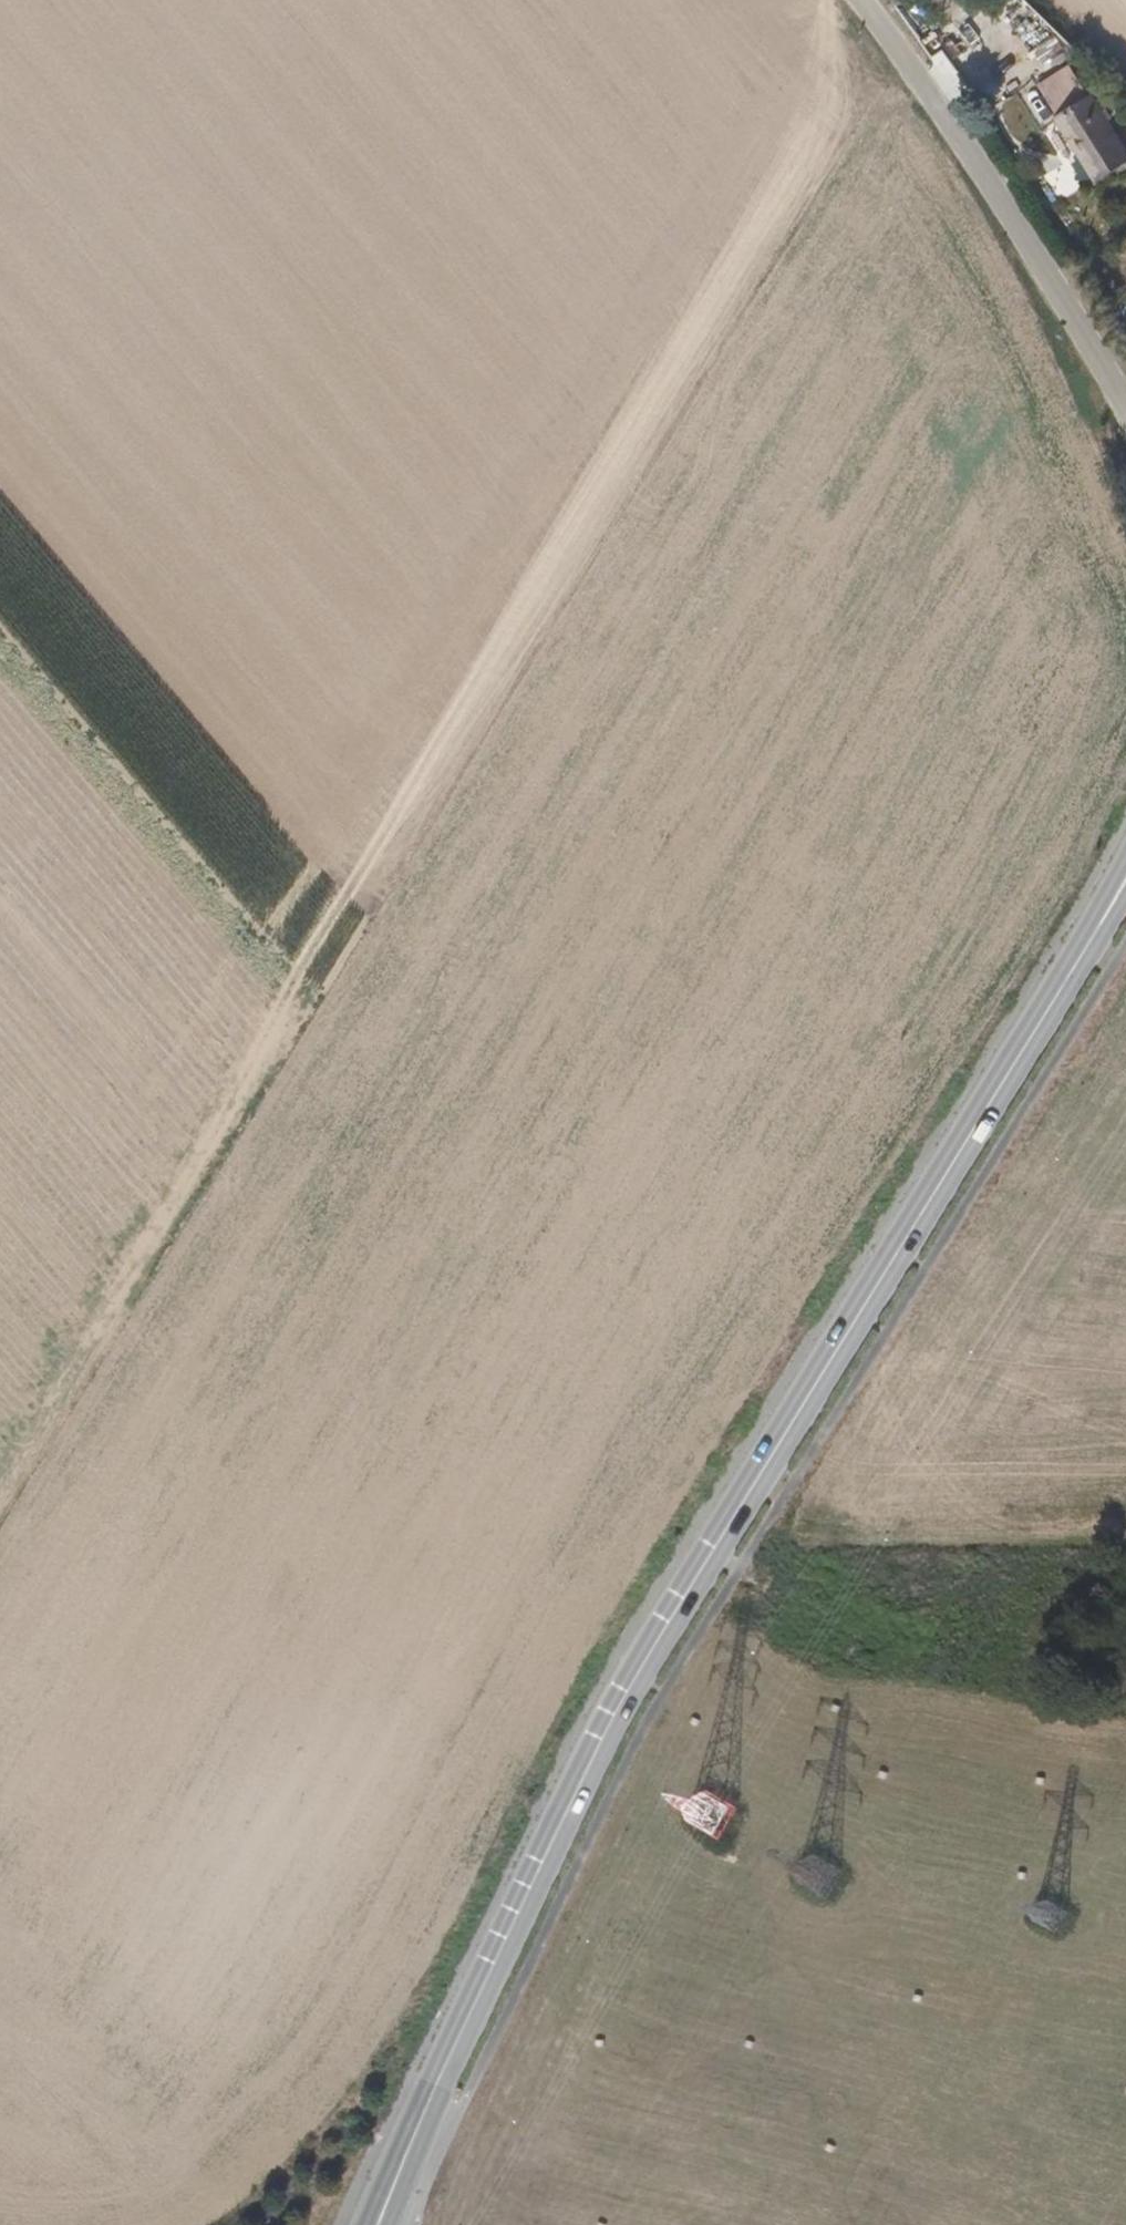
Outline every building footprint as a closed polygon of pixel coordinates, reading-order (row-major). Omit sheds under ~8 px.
[(1037,84),(1057,117),(1088,97),(1068,65),(1037,84)] [(1053,119),(1094,184),(1125,164),(1125,150),(1091,95),(1088,97),(1057,117),(1053,119)] [(729,1756),(724,1753),(691,1820),(722,1835),(760,1758),(734,1745),(729,1756)]
